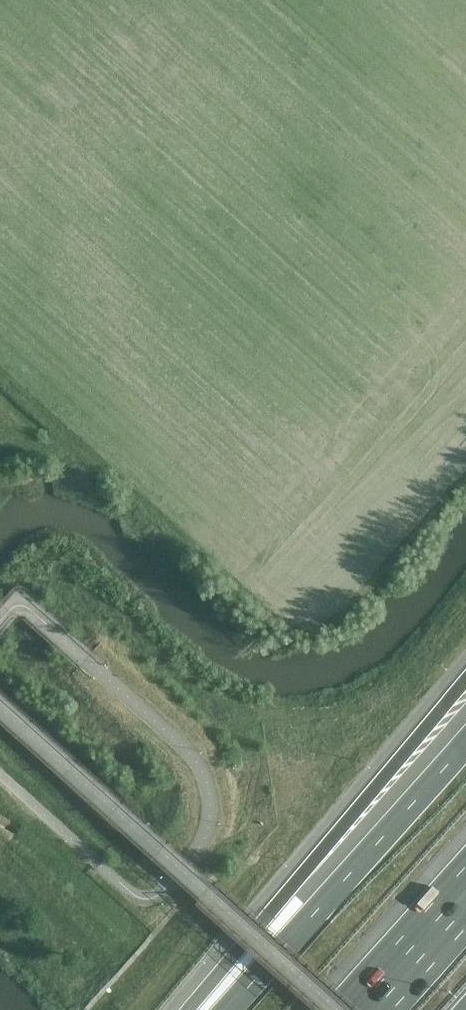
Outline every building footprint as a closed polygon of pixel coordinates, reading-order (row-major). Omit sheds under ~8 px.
[(0,858),(13,833),(0,826),(0,858)]
